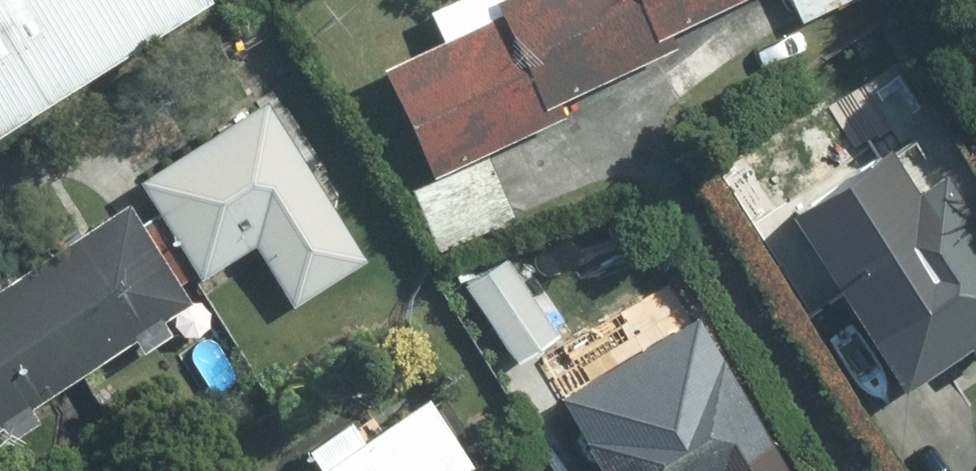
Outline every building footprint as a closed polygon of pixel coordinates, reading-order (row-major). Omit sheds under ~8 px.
[(11,0),(0,0),(0,133),(66,91),(11,0)] [(119,0),(11,0),(66,91),(144,42),(119,0)] [(144,42),(210,0),(119,0),(144,42)] [(392,57),(441,166),(575,108),(569,92),(682,41),(676,24),(729,0),(508,0),(510,3),(392,57)] [(175,199),(150,214),(188,275),(208,263),(212,270),(257,241),(297,302),(372,254),(270,94),(154,167),(175,199)] [(493,150),(415,182),(444,245),(520,211),(493,150)] [(797,200),(768,158),(738,181),(767,221),(797,200)] [(200,295),(188,275),(150,214),(136,193),(19,268),(80,372),(200,295)] [(916,251),(909,240),(852,279),(916,381),(975,341),(975,211),(916,251)] [(567,327),(515,248),(473,277),(526,356),(567,327)] [(80,372),(19,268),(0,280),(0,424),(80,372)] [(619,357),(564,389),(614,470),(810,470),(734,343),(643,397),(619,357)] [(439,390),(372,431),(358,411),(317,439),(330,459),(312,470),(461,470),(484,457),(439,390)]
